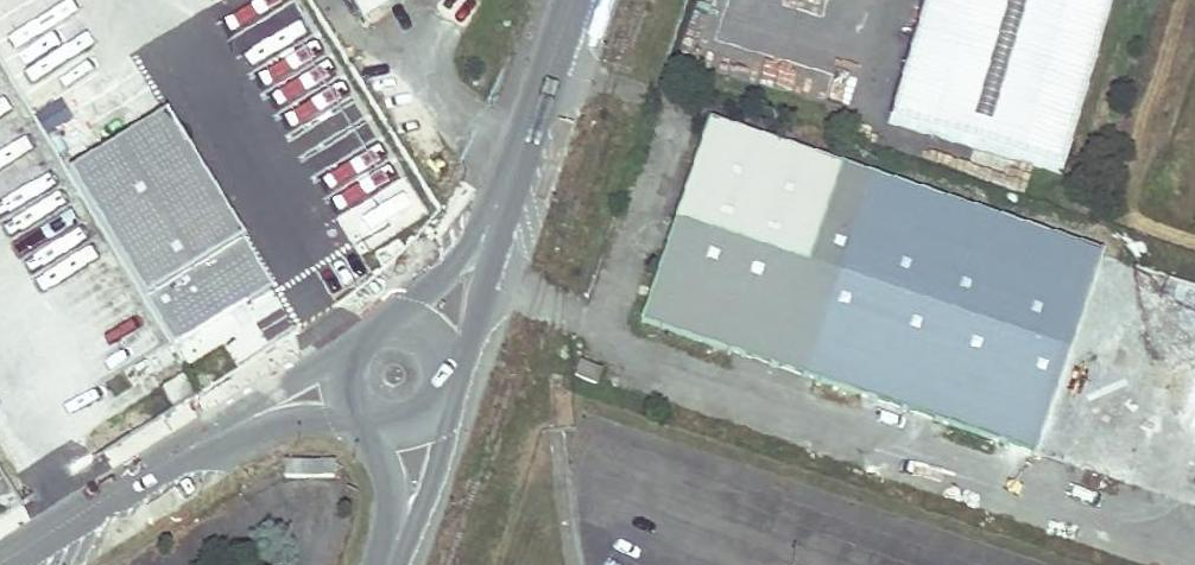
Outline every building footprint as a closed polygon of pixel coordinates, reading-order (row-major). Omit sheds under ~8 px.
[(366,19),(397,0),(355,0),(366,19)] [(832,0),(800,0),(830,9),(832,0)] [(1111,0),(922,0),(885,123),(1059,175),(1111,0)] [(806,85),(681,48),(677,58),(803,96),(806,85)] [(1034,451),(1101,252),(708,121),(641,321),(1034,451)] [(576,362),(572,377),(595,384),(600,370),(576,362)] [(193,396),(187,387),(181,377),(162,389),(174,408),(193,396)]
